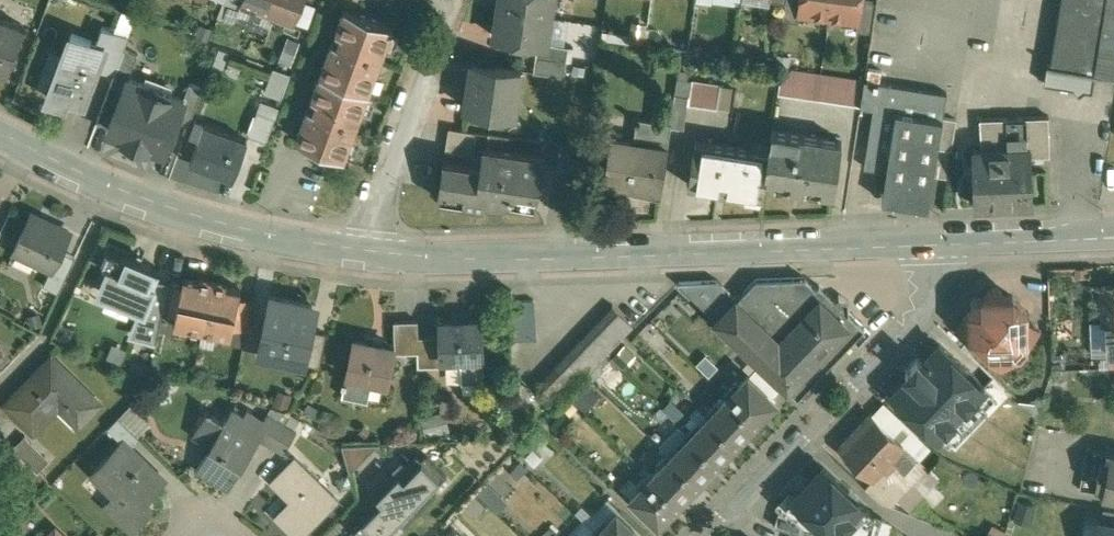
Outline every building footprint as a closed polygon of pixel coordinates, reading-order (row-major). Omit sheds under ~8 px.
[(242,1),(296,21),(304,0),(243,0),(242,1)] [(499,7),(552,15),(554,0),(500,0),(499,7)] [(787,2),(786,2),(784,20),(800,22),(801,13),(802,0),(787,0),(787,2)] [(801,13),(830,17),(832,0),(802,0),(801,13)] [(830,17),(859,21),(862,0),(832,0),(830,17)] [(876,2),(862,0),(859,21),(857,30),(872,32),(876,2)] [(1058,63),(1049,62),(1045,82),(1076,87),(1081,94),(1087,89),(1094,90),(1097,72),(1113,75),(1113,0),(1069,0),(1058,63)] [(395,25),(346,7),(297,139),(346,157),(395,25)] [(552,15),(499,7),(495,35),(539,42),(548,43),(548,42),(552,15)] [(0,16),(0,68),(3,69),(9,71),(26,26),(0,16)] [(130,36),(104,25),(97,42),(106,45),(98,66),(116,73),(125,48),(126,48),(130,36)] [(73,33),(49,96),(67,103),(69,97),(84,103),(98,66),(106,45),(97,42),(73,33)] [(291,39),(284,61),(295,64),(302,42),(291,39)] [(570,45),(548,42),(548,43),(539,42),(537,55),(567,60),(570,45)] [(126,48),(125,48),(116,73),(112,84),(124,89),(128,77),(130,78),(139,53),(126,48)] [(567,60),(537,55),(535,71),(565,75),(567,60)] [(522,68),(496,64),(496,66),(474,63),(474,61),(473,61),(467,106),(508,113),(512,88),(519,89),(522,68)] [(278,67),(269,91),(285,97),(294,73),(278,67)] [(866,79),(801,69),(797,95),(860,105),(862,106),(866,79)] [(130,78),(128,77),(124,89),(109,129),(134,138),(132,141),(158,150),(159,147),(167,150),(178,119),(186,99),(185,98),(130,78)] [(722,83),(693,79),(690,95),(689,103),(718,107),(722,83)] [(948,92),(866,79),(862,106),(875,107),(865,165),(935,177),(948,92)] [(204,87),(191,82),(185,98),(186,99),(178,119),(190,124),(204,87)] [(677,93),(621,84),(616,115),(639,119),(672,125),(677,93)] [(690,95),(677,93),(672,125),(685,127),(689,103),(690,95)] [(277,116),(258,110),(249,134),(268,141),(277,116)] [(1050,115),(981,117),(982,141),(979,141),(979,147),(1032,145),(1033,155),(1051,154),(1050,115)] [(639,119),(635,140),(613,136),(606,180),(632,184),(631,192),(661,196),(672,125),(639,119)] [(249,139),(205,123),(205,124),(211,126),(205,140),(199,138),(191,159),(235,176),(249,139)] [(476,130),(450,126),(446,149),(472,153),(476,130)] [(843,141),(774,129),(770,151),(766,181),(835,192),(843,141)] [(770,151),(697,139),(690,183),(764,195),(766,181),(770,151)] [(585,146),(561,143),(557,169),(581,172),(585,146)] [(482,164),(445,158),(440,190),(465,194),(464,200),(486,204),(486,199),(505,202),(506,198),(524,201),(525,192),(540,194),(546,154),(485,144),(482,164)] [(979,147),(974,147),(976,205),(978,205),(978,203),(995,203),(995,204),(997,204),(997,203),(1014,202),(1014,203),(1015,203),(1015,202),(1033,201),(1033,203),(1034,203),(1033,155),(1032,145),(979,147)] [(71,231),(32,213),(15,249),(52,267),(54,268),(63,249),(71,231)] [(160,267),(110,246),(104,262),(112,265),(102,288),(145,306),(146,307),(156,284),(153,282),(160,267)] [(76,256),(63,249),(54,268),(52,267),(44,284),(60,291),(76,256)] [(214,280),(186,275),(184,283),(178,313),(177,321),(204,326),(214,280)] [(817,287),(807,276),(757,278),(739,298),(720,280),(681,281),(680,283),(799,397),(866,327),(822,283),(817,287)] [(184,283),(170,280),(169,286),(164,310),(178,313),(184,283)] [(243,287),(214,280),(204,326),(233,332),(235,325),(241,295),(243,287)] [(156,284),(146,307),(145,306),(135,332),(158,338),(164,310),(169,286),(156,284)] [(1104,286),(1105,322),(1111,322),(1113,322),(1113,285),(1104,286)] [(1022,303),(1014,295),(1007,295),(999,287),(993,287),(984,297),(977,297),(972,303),(972,309),(960,321),(1004,363),(1015,351),(1022,350),(1027,345),(1027,338),(1036,329),(1036,323),(1019,306),(1022,303)] [(254,298),(241,295),(235,325),(248,328),(254,298)] [(315,304),(272,295),(262,346),(264,346),(264,344),(308,353),(307,355),(309,356),(315,329),(310,328),(315,304)] [(513,338),(540,338),(540,298),(513,298),(513,338)] [(614,305),(536,386),(535,385),(534,386),(554,405),(633,322),(634,323),(635,322),(614,303),(613,304),(614,305)] [(484,318),(442,320),(442,334),(443,355),(463,354),(464,380),(486,379),(484,318)] [(419,319),(396,319),(397,346),(398,346),(397,350),(420,349),(419,335),(419,319)] [(328,331),(315,329),(309,356),(308,362),(320,364),(328,331)] [(903,375),(888,391),(938,437),(992,378),(943,333),(922,355),(916,350),(898,370),(903,375)] [(442,334),(419,335),(420,349),(420,363),(443,362),(443,355),(442,334)] [(397,346),(357,337),(348,377),(346,376),(346,381),(348,381),(345,393),(347,394),(348,389),(366,393),(368,390),(371,377),(390,381),(397,350),(398,346),(397,346)] [(53,358),(37,376),(34,374),(7,402),(34,429),(62,400),(77,415),(94,398),(98,402),(99,401),(51,355),(51,356),(53,358)] [(712,415),(703,424),(699,420),(692,427),(687,422),(680,429),(686,435),(679,442),(683,446),(674,454),(670,451),(669,452),(664,446),(661,450),(666,455),(659,463),(663,466),(655,475),(651,471),(650,471),(645,466),(641,469),(647,475),(640,482),(643,486),(634,496),(660,521),(776,400),(750,375),(742,383),(738,380),(730,388),(725,383),(722,385),(728,391),(727,392),(730,395),(722,404),(718,401),(712,408),(706,402),(703,405),(709,411),(708,412),(712,415)] [(226,419),(209,408),(193,433),(194,434),(196,431),(216,442),(201,467),(197,465),(195,466),(230,487),(261,436),(270,420),(265,417),(248,406),(245,412),(234,405),(226,419)] [(286,420),(269,411),(265,417),(270,420),(261,436),(272,443),(286,420)] [(872,413),(842,446),(874,477),(866,486),(881,500),(891,504),(892,504),(918,476),(910,468),(918,459),(904,445),(872,414),(873,413),(872,413)] [(142,436),(120,415),(109,426),(124,440),(124,439),(132,446),(142,436)] [(298,428),(286,420),(272,443),(284,450),(298,428)] [(50,459),(25,434),(13,446),(39,471),(50,459)] [(132,446),(124,439),(124,440),(96,469),(125,496),(114,507),(135,527),(152,509),(144,502),(166,479),(153,467),(151,469),(133,452),(135,450),(132,446)] [(1112,451),(1111,459),(1102,457),(1097,483),(1106,485),(1104,493),(1113,495),(1113,451),(1112,451)] [(297,455),(272,479),(296,502),(280,518),(299,535),(301,535),(340,497),(297,455)] [(424,457),(413,469),(404,460),(375,491),(383,499),(355,530),(362,535),(394,535),(447,478),(424,457)] [(821,461),(789,496),(827,531),(836,521),(842,527),(855,513),(851,509),(861,497),(821,461)] [(501,511),(511,499),(505,494),(516,482),(500,468),(479,492),(501,511)] [(1029,521),(1031,504),(1019,502),(1017,520),(1029,521)] [(611,520),(607,517),(599,525),(594,519),(591,522),(596,528),(596,529),(599,532),(595,535),(644,535),(619,512),(611,520)] [(1095,514),(1091,535),(1113,535),(1113,518),(1095,514)]
